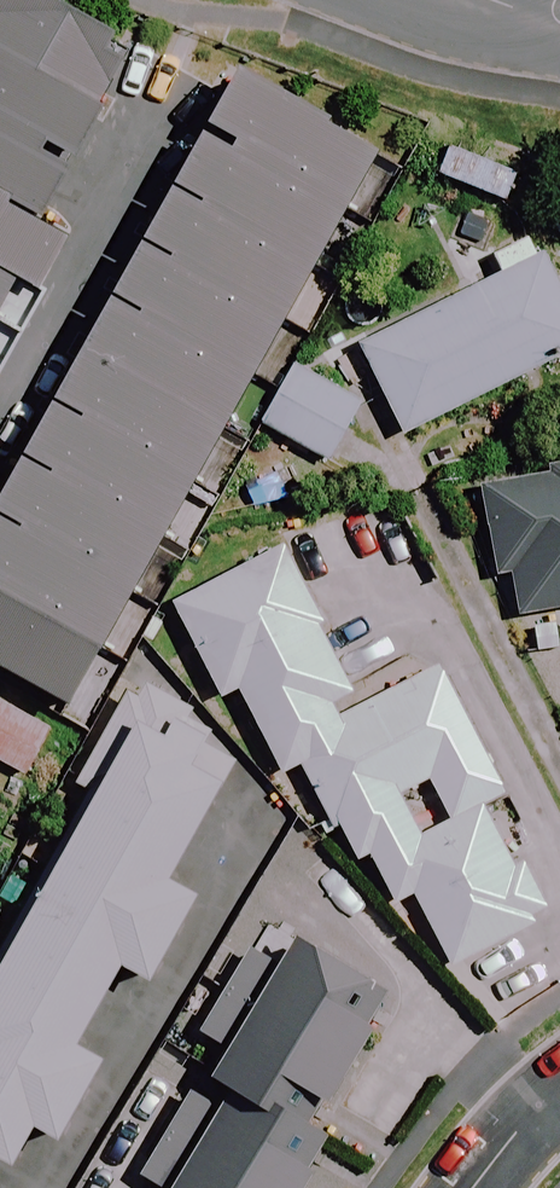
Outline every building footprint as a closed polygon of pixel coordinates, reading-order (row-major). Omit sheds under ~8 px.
[(5,283),(28,295),(58,237),(38,226),(133,59),(29,0),(0,0),(0,292),(5,283)] [(83,355),(43,426),(0,503),(0,673),(62,708),(368,159),(234,84),(219,110),(83,355)] [(527,240),(493,257),(503,277),(356,349),(399,437),(559,358),(559,308),(527,240)] [(356,405),(289,368),(258,427),(325,463),(356,405)] [(475,489),(503,622),(559,610),(559,472),(475,489)] [(359,706),(277,548),(167,605),(216,700),(232,692),(275,777),(298,765),(350,864),(363,857),(389,908),(408,898),(445,969),(540,920),(478,802),(499,791),(435,667),(359,706)] [(132,681),(72,784),(91,796),(0,951),(0,1165),(7,1169),(31,1128),(53,1141),(99,1063),(71,1046),(117,967),(144,983),(193,899),(163,881),(233,761),(194,738),(203,723),(132,681)] [(0,701),(0,767),(24,780),(51,729),(0,701)] [(282,943),(229,1040),(221,1036),(190,1094),(215,1107),(188,1157),(157,1141),(135,1182),(145,1187),(294,1187),(325,1130),(312,1123),(380,997),(282,943)]
